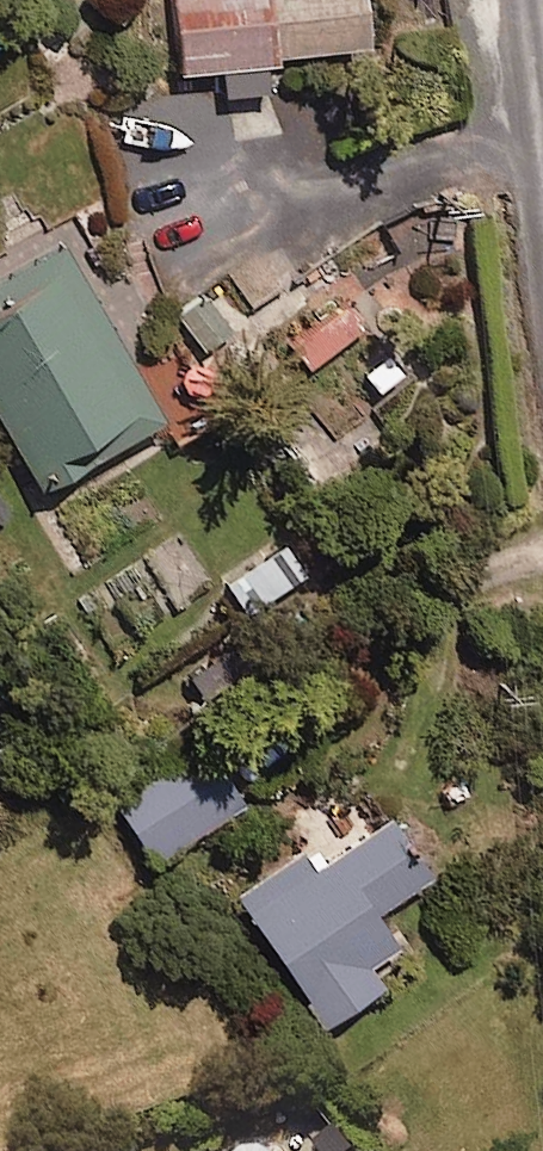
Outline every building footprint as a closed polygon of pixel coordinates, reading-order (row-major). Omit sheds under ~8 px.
[(359,49),(355,0),(171,0),(177,73),(222,70),(223,94),(266,91),(263,56),(359,49)] [(162,422),(59,242),(0,276),(0,422),(40,492),(162,422)] [(203,352),(230,331),(202,295),(176,315),(203,352)] [(307,368),(361,325),(343,303),(290,346),(307,368)] [(281,545),(219,585),(240,617),(302,577),(281,545)] [(261,659),(242,634),(182,680),(200,704),(261,659)] [(149,862),(240,806),(202,745),(111,801),(149,862)] [(372,913),(427,878),(389,819),(310,870),(299,854),(235,895),(319,1026),(379,987),(365,965),(394,947),(372,913)] [(258,1142),(247,1150),(266,1150),(258,1142)]
